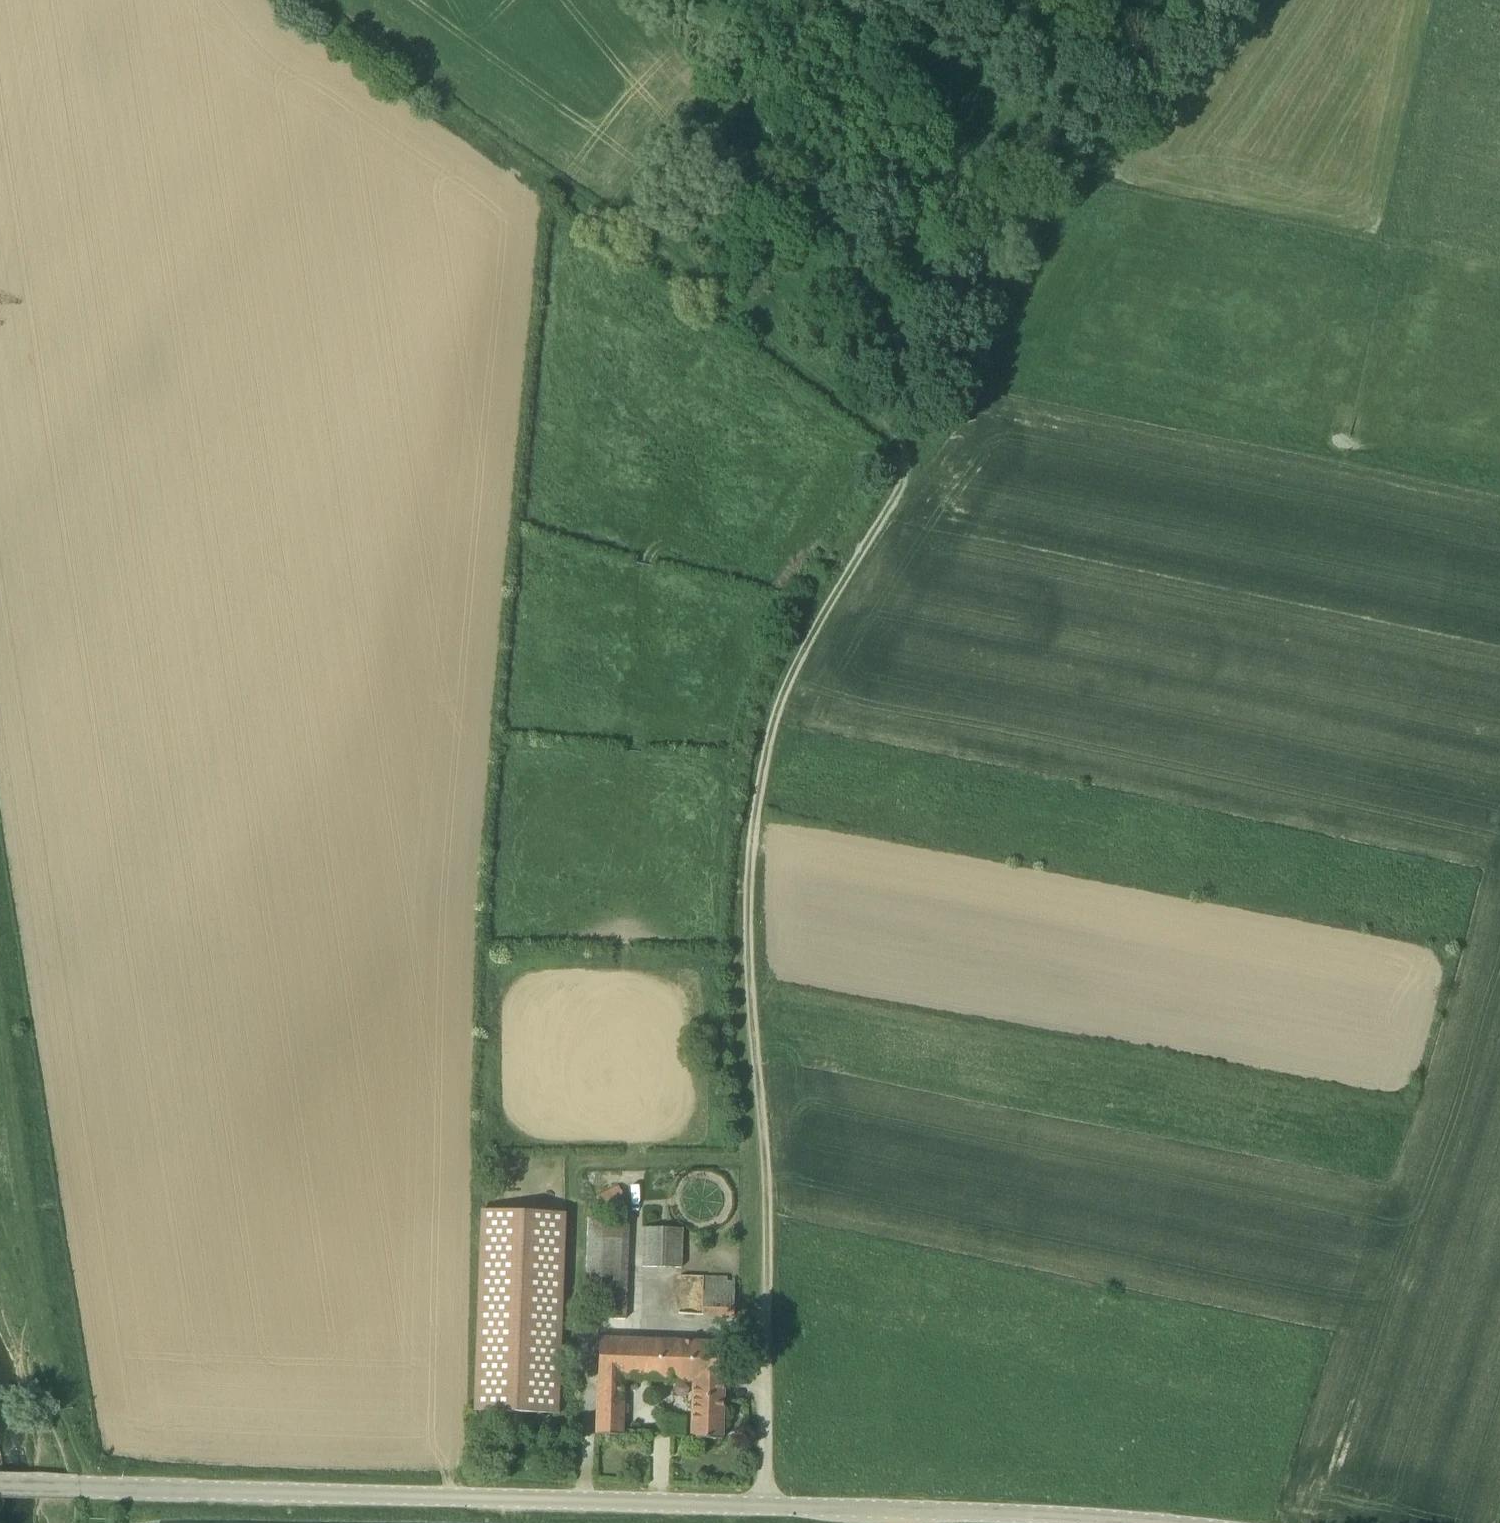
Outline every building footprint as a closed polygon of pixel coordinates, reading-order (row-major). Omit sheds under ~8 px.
[(606,1220),(629,1208),(618,1187),(595,1198),(606,1220)] [(481,1210),(474,1411),(560,1414),(567,1213),(481,1210)] [(627,1321),(630,1221),(587,1220),(584,1320),(627,1321)] [(642,1269),(682,1270),(683,1230),(643,1229),(642,1269)] [(734,1319),(735,1279),(703,1277),(703,1292),(702,1318),(734,1319)] [(599,1340),(595,1437),(624,1438),(626,1380),(693,1382),(692,1440),(722,1441),(723,1383),(725,1345),(599,1340)]
